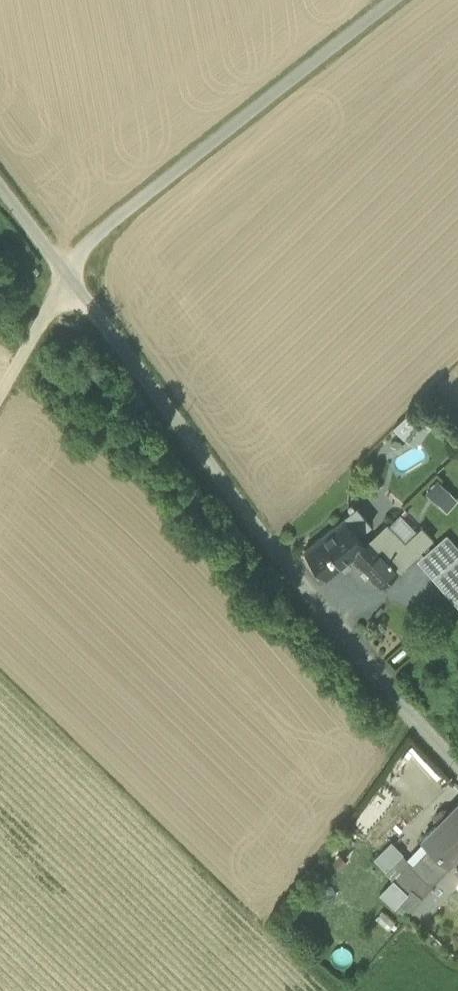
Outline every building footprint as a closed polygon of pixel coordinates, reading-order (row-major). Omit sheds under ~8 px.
[(31,271),(35,276),(40,272),(36,267),(31,271)] [(446,508),(456,496),(437,479),(427,490),(446,508)] [(343,519),(357,536),(371,525),(357,508),(343,519)] [(398,513),(387,524),(405,543),(417,532),(398,513)] [(327,578),(353,558),(366,545),(365,545),(357,536),(343,519),(304,550),(327,578)] [(399,573),(433,540),(422,527),(417,532),(405,543),(387,524),(368,542),(399,573)] [(434,578),(457,558),(457,546),(447,534),(418,560),(434,578)] [(368,542),(365,545),(366,545),(353,558),(381,587),(399,573),(368,542)] [(444,590),(457,578),(457,558),(434,578),(444,590)] [(444,590),(454,601),(457,598),(457,578),(444,590)] [(457,617),(457,608),(447,595),(439,602),(455,620),(457,617)] [(449,866),(453,862),(457,857),(457,806),(422,841),(431,849),(449,866)] [(411,870),(431,888),(449,866),(431,849),(414,867),(411,870)] [(393,864),(405,876),(411,870),(414,867),(401,855),(393,864)] [(426,894),(435,903),(457,878),(457,869),(457,868),(457,867),(453,862),(449,866),(431,888),(426,894)] [(416,924),(435,903),(426,894),(408,916),(416,924)]
